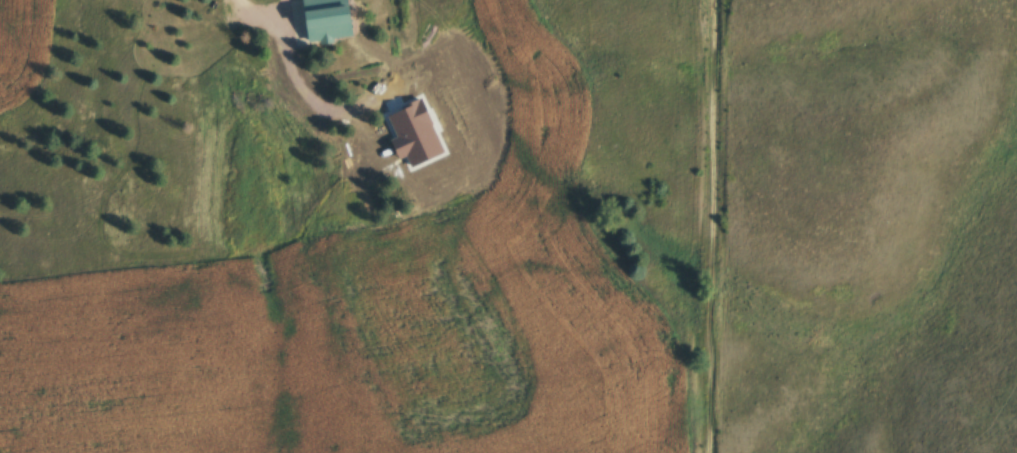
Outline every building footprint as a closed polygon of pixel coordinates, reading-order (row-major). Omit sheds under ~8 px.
[(358,0),(311,0),(315,41),(361,36),(358,0)]
